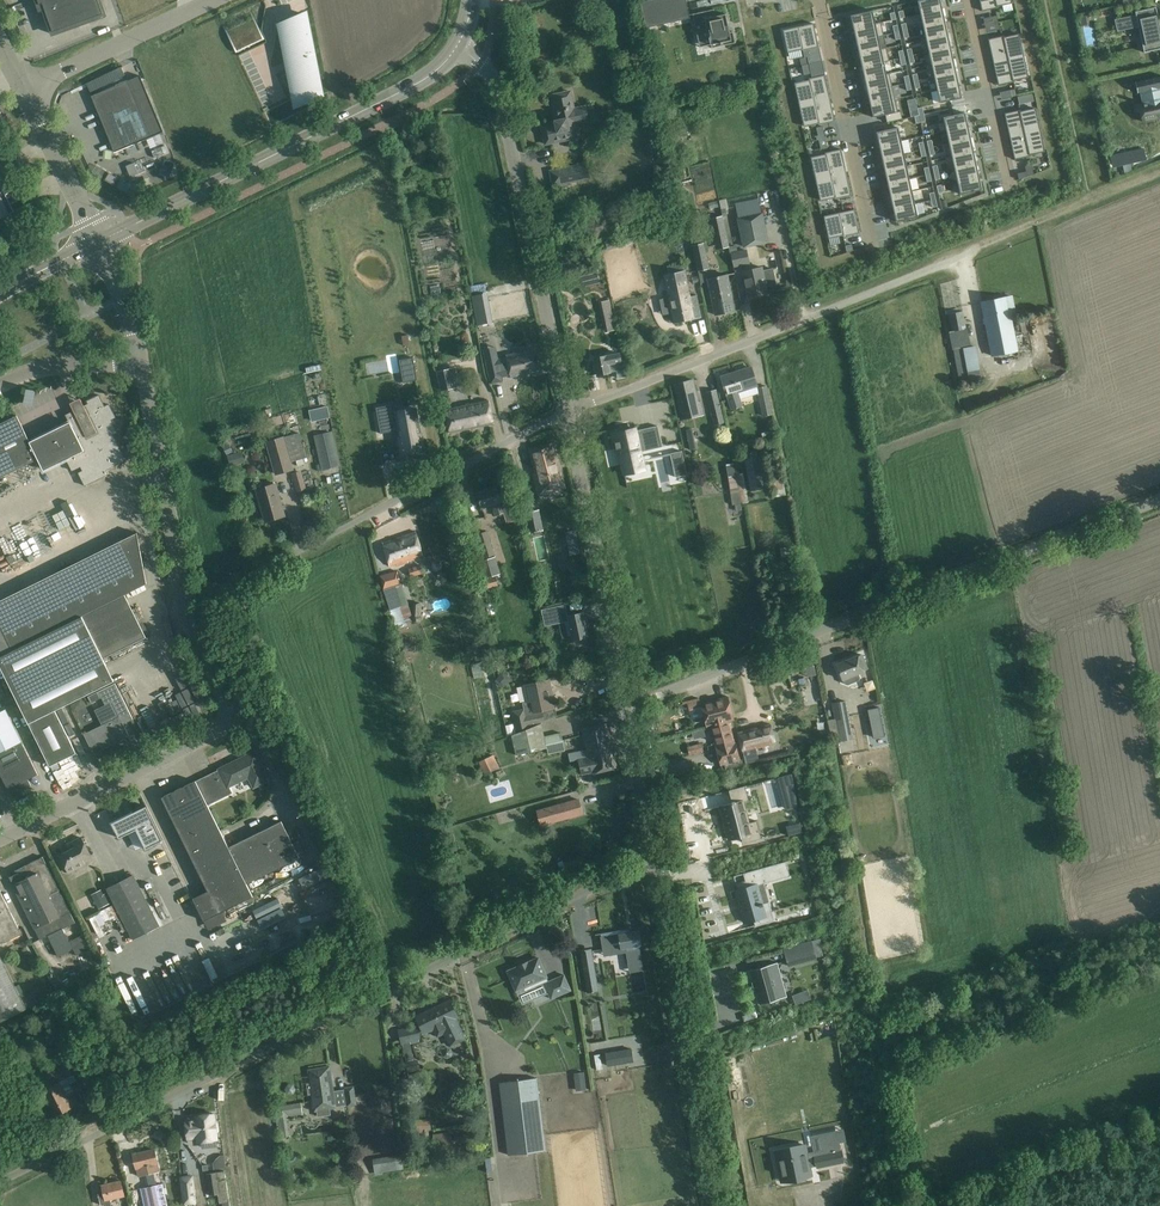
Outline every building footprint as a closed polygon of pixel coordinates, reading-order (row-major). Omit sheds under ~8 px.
[(38,5),(41,4),(51,32),(53,32),(54,34),(61,32),(60,29),(68,26),(70,29),(89,22),(88,19),(97,16),(98,19),(105,16),(104,13),(105,13),(101,0),(36,0),(38,5)] [(640,1),(646,28),(690,18),(686,0),(646,0),(640,1)] [(776,19),(814,9),(812,0),(789,0),(773,4),(776,19)] [(918,0),(921,14),(942,9),(940,0),(920,0),(918,0)] [(982,11),(998,7),(998,6),(1012,3),(1012,0),(980,0),(982,11)] [(1156,7),(1135,11),(1136,15),(1114,19),(1117,31),(1138,27),(1144,52),(1159,49),(1159,25),(1156,7)] [(716,16),(714,9),(697,13),(702,34),(708,32),(710,45),(711,44),(712,48),(736,43),(733,31),(729,32),(727,25),(728,24),(726,14),(716,16)] [(942,9),(921,14),(923,26),(945,21),(942,9)] [(873,10),(851,15),(854,28),(881,22),(875,23),(873,10)] [(250,12),(223,25),(236,52),(263,39),(250,12)] [(321,94),(306,14),(280,25),(295,105),(321,94)] [(1087,24),(1085,15),(1079,17),(1080,26),(1087,24)] [(945,21),(923,26),(926,39),(948,34),(945,21)] [(881,22),(854,28),(856,41),(884,35),(881,22)] [(813,23),(783,30),(788,52),(802,49),(802,50),(819,47),(813,23)] [(1004,35),(988,39),(993,62),(1024,55),(1019,33),(1005,37),(1004,35)] [(948,34),(926,39),(929,51),(951,47),(948,34)] [(884,35),(856,41),(859,54),(887,48),(887,47),(884,35)] [(951,47),(929,51),(932,64),(954,59),(951,47)] [(887,48),(859,54),(862,66),(889,60),(887,48)] [(1024,55),(993,62),(998,85),(1014,82),(1014,80),(1028,77),(1024,55)] [(807,56),(800,58),(801,65),(809,64),(807,56)] [(954,59),(932,64),(934,77),(956,72),(954,59)] [(889,60),(862,66),(865,79),(889,73),(886,73),(884,62),(890,61),(889,60)] [(809,64),(802,65),(804,75),(811,73),(809,64)] [(956,72),(934,77),(937,89),(959,84),(956,72)] [(889,73),(865,79),(868,91),(892,86),(889,73)] [(128,81),(92,96),(115,152),(163,131),(140,75),(128,81)] [(809,80),(795,83),(799,105),(830,98),(825,75),(809,78),(809,80)] [(1136,82),(1135,82),(1137,93),(1140,92),(1143,104),(1136,105),(1136,106),(1137,106),(1138,111),(1140,111),(1142,121),(1159,118),(1159,77),(1136,82)] [(959,84),(937,89),(940,103),(962,98),(959,84)] [(87,85),(58,94),(67,122),(96,112),(87,85)] [(892,86),(868,91),(870,104),(895,99),(892,86)] [(570,106),(567,92),(552,95),(557,119),(554,120),(556,126),(542,129),(545,144),(573,138),(572,135),(579,133),(577,123),(586,121),(583,107),(574,109),(573,105),(570,106)] [(830,98),(799,105),(804,127),(818,123),(819,125),(835,121),(830,98)] [(915,98),(907,100),(911,117),(914,116),(919,115),(918,108),(915,98)] [(895,99),(870,104),(873,117),(885,115),(887,122),(902,119),(901,111),(898,112),(895,99)] [(1021,109),(1004,113),(1010,136),(1040,129),(1035,108),(1021,111),(1021,109)] [(965,113),(943,117),(946,131),(968,126),(965,113)] [(686,122),(679,124),(681,137),(688,135),(686,122)] [(823,126),(816,128),(819,139),(825,138),(823,126)] [(968,126),(946,131),(949,143),(971,138),(968,126)] [(898,127),(876,132),(879,145),(901,140),(898,127)] [(976,141),(983,143),(986,131),(980,129),(976,141)] [(1040,129),(1010,136),(1015,159),(1031,156),(1031,155),(1045,151),(1040,129)] [(825,138),(819,139),(821,149),(827,148),(825,138)] [(971,138),(949,143),(952,156),(974,151),(971,138)] [(901,140),(879,145),(882,158),(904,153),(901,140)] [(1143,148),(1110,156),(1111,156),(1113,165),(1126,162),(1126,164),(1146,159),(1143,148)] [(825,154),(811,157),(816,179),(846,172),(841,149),(825,153),(825,154)] [(974,151),(952,156),(955,168),(976,164),(974,151)] [(904,153),(882,158),(885,170),(907,166),(904,153)] [(1126,162),(1122,163),(1124,173),(1133,171),(1131,162),(1126,164),(1126,162)] [(976,164),(955,168),(957,181),(979,176),(976,164)] [(574,166),(570,167),(550,171),(553,185),(573,181),(577,180),(574,166)] [(907,166),(885,170),(888,183),(910,178),(907,166)] [(846,172),(816,179),(821,201),(835,198),(835,199),(851,195),(846,172)] [(979,176),(957,181),(960,194),(982,189),(979,176)] [(910,178),(888,183),(890,196),(912,191),(910,178)] [(14,212),(14,211),(9,201),(5,193),(4,190),(0,192),(0,219),(14,212)] [(912,191),(890,196),(893,208),(915,203),(912,191)] [(744,246),(768,241),(759,199),(735,204),(744,246)] [(915,203),(893,208),(896,222),(918,217),(915,203)] [(854,209),(824,216),(829,238),(843,235),(843,237),(860,233),(854,209)] [(418,211),(409,213),(411,221),(420,219),(418,211)] [(723,216),(710,219),(715,241),(727,238),(723,216)] [(693,245),(698,271),(706,269),(709,269),(704,243),(693,245)] [(750,264),(747,249),(731,252),(734,267),(750,264)] [(690,296),(683,263),(667,266),(669,274),(665,275),(674,322),(694,318),(694,317),(701,316),(696,295),(690,296)] [(762,267),(743,271),(748,297),(767,293),(766,287),(777,285),(773,268),(762,270),(762,267)] [(727,274),(708,278),(716,315),(735,311),(727,274)] [(483,294),(473,296),(478,325),(489,323),(483,294)] [(1016,318),(1012,296),(981,302),(992,356),(1017,351),(1011,319),(1016,318)] [(610,299),(601,301),(604,315),(613,314),(610,299)] [(966,328),(962,311),(948,314),(952,331),(949,332),(952,350),(953,349),(959,381),(969,379),(969,382),(981,380),(979,368),(967,370),(963,348),(970,346),(967,328),(966,328)] [(495,347),(484,349),(485,358),(491,383),(503,381),(502,377),(503,376),(510,375),(510,377),(540,371),(535,349),(505,355),(506,357),(500,359),(498,359),(497,355),(495,347)] [(621,361),(619,353),(594,358),(597,375),(616,371),(618,378),(627,376),(623,360),(621,361)] [(413,357),(399,360),(403,383),(417,380),(413,358),(413,357)] [(457,366),(438,371),(442,391),(462,387),(457,366)] [(751,368),(722,377),(727,395),(727,394),(732,409),(741,405),(739,399),(758,393),(763,416),(773,414),(767,386),(757,388),(751,368)] [(694,387),(693,379),(674,384),(679,403),(678,403),(682,420),(703,415),(700,402),(698,402),(695,391),(698,390),(697,387),(694,387)] [(25,395),(30,403),(43,395),(39,387),(25,395)] [(724,422),(716,390),(706,392),(714,425),(724,422)] [(38,458),(43,468),(66,457),(72,470),(80,466),(82,471),(78,473),(84,486),(109,474),(107,470),(126,460),(113,434),(118,432),(111,420),(116,417),(109,404),(105,406),(99,395),(87,401),(88,404),(83,406),(85,411),(76,415),(78,419),(30,443),(17,415),(0,424),(0,477),(38,458)] [(493,424),(488,400),(445,409),(450,433),(493,424)] [(329,416),(327,406),(309,410),(311,420),(329,416)] [(422,450),(415,408),(396,411),(397,415),(378,418),(381,433),(399,430),(404,454),(422,450)] [(336,445),(333,431),(314,435),(322,470),(340,466),(336,445)] [(624,431),(613,433),(615,440),(615,442),(616,446),(616,447),(616,449),(619,448),(622,464),(624,474),(635,472),(644,470),(642,461),(644,460),(643,459),(642,460),(640,451),(662,447),(662,445),(660,446),(658,439),(660,438),(660,437),(643,441),(641,432),(630,434),(627,435),(626,432),(626,433),(626,435),(625,436),(624,431)] [(306,458),(299,432),(267,441),(276,474),(292,469),(290,462),(306,458)] [(694,438),(688,440),(690,450),(696,448),(694,438)] [(229,443),(223,446),(227,455),(234,452),(229,443)] [(563,483),(552,444),(530,449),(538,477),(534,478),(537,489),(563,483)] [(682,451),(671,453),(674,465),(675,465),(677,474),(677,476),(675,476),(675,477),(687,474),(682,451)] [(764,489),(757,451),(744,453),(751,491),(764,489)] [(234,453),(227,456),(231,466),(238,464),(234,453)] [(733,463),(726,464),(732,505),(735,505),(736,511),(742,510),(739,489),(736,474),(735,474),(733,463)] [(305,488),(300,471),(294,473),(299,490),(305,488)] [(285,516),(276,484),(256,490),(265,521),(285,516)] [(496,486),(477,492),(482,508),(492,505),(496,515),(496,516),(513,510),(509,499),(501,501),(496,486)] [(539,510),(525,513),(526,516),(521,517),(524,531),(529,530),(529,534),(543,531),(539,510)] [(407,560),(424,554),(416,531),(402,536),(403,537),(398,539),(398,538),(383,543),(391,566),(396,564),(397,567),(408,563),(407,560)] [(495,555),(487,531),(476,535),(484,558),(495,555)] [(39,637),(125,594),(146,584),(137,533),(0,601),(0,657),(39,637)] [(464,548),(462,540),(450,543),(452,551),(464,548)] [(788,547),(780,548),(782,557),(789,556),(788,547)] [(500,574),(496,556),(479,561),(484,578),(500,574)] [(421,564),(410,568),(412,577),(424,573),(421,564)] [(401,584),(398,571),(380,575),(384,588),(401,584)] [(498,586),(496,576),(484,579),(487,589),(498,586)] [(0,657),(0,667),(44,755),(50,766),(76,753),(55,710),(114,681),(103,658),(146,637),(125,594),(39,637),(0,657)] [(561,605),(541,609),(544,623),(564,618),(561,605)] [(588,636),(583,613),(567,616),(572,639),(588,636)] [(476,644),(469,645),(471,655),(479,653),(476,644)] [(836,665),(842,679),(843,679),(844,683),(847,685),(858,680),(860,677),(858,673),(867,669),(862,654),(836,665)] [(502,671),(495,680),(500,685),(508,676),(502,671)] [(524,708),(511,711),(514,723),(516,730),(533,726),(532,723),(544,721),(542,710),(555,707),(549,680),(533,683),(522,685),(526,702),(530,701),(533,713),(525,715),(524,708)] [(99,691),(88,696),(91,703),(102,697),(106,704),(95,710),(102,725),(93,729),(103,749),(129,736),(123,723),(133,719),(115,683),(99,691)] [(728,696),(701,704),(702,710),(707,727),(710,726),(717,724),(716,721),(728,718),(727,716),(732,714),(731,708),(728,696)] [(845,715),(843,701),(832,704),(834,717),(845,715)] [(879,707),(868,709),(874,738),(885,735),(879,707)] [(6,710),(0,713),(0,774),(8,789),(38,774),(6,710)] [(710,726),(707,727),(710,726),(721,765),(722,770),(746,764),(745,758),(740,760),(735,743),(728,718),(716,721),(717,724),(710,726)] [(514,723),(506,725),(508,735),(516,733),(516,730),(514,723)] [(607,723),(582,728),(587,748),(589,756),(613,751),(607,723)] [(565,750),(561,732),(544,736),(541,724),(511,736),(516,755),(547,748),(548,754),(565,750)] [(771,725),(738,733),(743,751),(756,748),(775,743),(771,725)] [(689,755),(696,753),(694,745),(687,747),(689,755)] [(219,769),(196,781),(207,804),(232,792),(229,786),(238,782),(249,776),(255,787),(269,780),(260,762),(255,751),(219,769)] [(578,759),(577,759),(577,760),(578,760),(582,775),(592,773),(617,767),(613,751),(589,756),(578,759)] [(500,768),(494,755),(479,761),(484,774),(500,768)] [(792,773),(778,777),(783,796),(795,793),(792,773)] [(196,781),(162,797),(210,894),(195,901),(193,898),(204,921),(252,897),(246,884),(228,847),(207,804),(196,781)] [(239,783),(232,786),(235,794),(243,791),(239,783)] [(721,807),(721,808),(730,840),(731,839),(729,835),(736,833),(740,832),(742,841),(743,842),(744,843),(745,843),(767,837),(767,836),(761,838),(757,821),(748,823),(743,802),(749,800),(745,787),(753,785),(753,784),(729,790),(729,791),(732,803),(723,806),(722,806),(722,807),(721,807)] [(579,800),(537,811),(541,825),(569,817),(582,813),(580,806),(579,800)] [(146,805),(112,822),(119,837),(137,829),(146,848),(163,840),(146,805)] [(281,821),(228,847),(246,884),(257,879),(280,866),(304,854),(297,840),(292,843),(290,837),(287,832),(281,821)] [(800,823),(786,826),(789,836),(802,832),(800,822),(800,823)] [(91,855),(82,837),(73,842),(76,847),(60,855),(69,873),(85,865),(82,859),(91,855)] [(60,890),(43,856),(17,869),(19,873),(10,878),(18,895),(40,940),(75,922),(60,890)] [(578,864),(574,856),(563,862),(567,870),(578,864)] [(789,876),(785,861),(743,873),(745,881),(737,884),(738,889),(735,890),(744,922),(753,920),(755,925),(773,920),(768,902),(763,903),(757,885),(789,876)] [(311,890),(334,881),(329,866),(305,875),(311,890)] [(159,926),(132,875),(107,888),(134,939),(159,926)] [(331,891),(335,902),(342,899),(335,882),(322,887),(323,891),(319,893),(323,903),(327,902),(324,894),(331,891)] [(285,896),(290,904),(308,895),(306,892),(311,889),(308,884),(285,896)] [(4,941),(3,941),(8,939),(9,936),(9,935),(19,929),(0,891),(0,943),(4,941)] [(107,893),(94,899),(99,908),(111,902),(107,893)] [(607,932),(600,933),(603,948),(609,947),(611,954),(627,951),(629,962),(631,972),(643,970),(642,962),(639,946),(642,946),(639,930),(627,932),(627,930),(629,929),(629,928),(607,932)] [(95,946),(88,932),(69,941),(76,955),(95,946)] [(57,939),(54,933),(34,943),(41,957),(47,954),(43,946),(57,939)] [(811,941),(784,949),(788,966),(816,958),(811,941)] [(585,949),(580,950),(580,952),(587,993),(599,991),(592,950),(592,948),(587,949),(585,949)] [(26,1008),(0,955),(0,1022),(26,1008)] [(508,971),(516,990),(526,986),(529,991),(538,987),(545,984),(551,999),(571,990),(564,975),(549,981),(547,977),(538,958),(528,962),(527,961),(518,965),(518,967),(508,971)] [(749,970),(758,1004),(759,1004),(760,1004),(759,1003),(786,996),(786,997),(787,997),(777,962),(776,963),(777,964),(750,971),(750,970),(749,970)] [(794,994),(797,1003),(813,999),(810,989),(794,994)] [(25,999),(29,1007),(39,1002),(35,994),(25,999)] [(457,1017),(450,1001),(416,1016),(424,1033),(434,1028),(438,1035),(443,1033),(449,1047),(466,1039),(456,1017),(457,1017)] [(419,1038),(416,1026),(399,1031),(402,1042),(408,1072),(420,1069),(418,1059),(414,1060),(410,1040),(419,1038)] [(443,1049),(442,1053),(443,1057),(447,1058),(451,1056),(453,1052),(451,1048),(447,1047),(443,1049)] [(631,1049),(606,1053),(608,1065),(633,1061),(631,1049)] [(73,1073),(68,1063),(54,1070),(53,1068),(35,1077),(41,1089),(55,1116),(73,1107),(80,1104),(66,1077),(73,1073)] [(308,1084),(309,1095),(312,1095),(314,1110),(316,1110),(318,1116),(331,1114),(330,1108),(336,1107),(330,1066),(308,1070),(310,1084),(308,1084)] [(420,1072),(408,1075),(411,1086),(423,1083),(420,1072)] [(538,1091),(537,1078),(500,1082),(501,1097),(509,1155),(545,1150),(538,1091)] [(357,1105),(354,1085),(344,1087),(347,1106),(357,1105)] [(846,1102),(833,1104),(836,1120),(849,1118),(846,1102)] [(300,1103),(276,1107),(277,1119),(302,1115),(300,1103)] [(215,1122),(214,1113),(195,1115),(196,1118),(185,1119),(188,1138),(198,1137),(198,1141),(217,1139),(216,1130),(218,1130),(217,1122),(215,1122)] [(431,1130),(430,1119),(416,1121),(417,1131),(431,1130)] [(785,1159),(779,1160),(783,1181),(812,1175),(810,1165),(817,1163),(817,1167),(843,1162),(836,1131),(820,1134),(824,1150),(814,1152),(815,1156),(808,1158),(805,1145),(783,1150),(785,1159)] [(469,1136),(451,1138),(450,1132),(433,1135),(436,1156),(472,1150),(469,1136)] [(157,1161),(155,1149),(133,1155),(136,1166),(139,1177),(159,1171),(157,1163),(158,1163),(157,1161)] [(226,1167),(224,1154),(220,1155),(216,1158),(212,1163),(213,1169),(226,1167)] [(396,1156),(388,1157),(390,1172),(398,1170),(396,1156)] [(225,1170),(207,1173),(210,1195),(218,1194),(219,1203),(222,1203),(223,1205),(230,1205),(230,1202),(226,1180),(217,1182),(217,1179),(226,1178),(225,1170)] [(195,1202),(192,1176),(181,1177),(184,1203),(195,1202)] [(121,1180),(101,1185),(103,1192),(98,1193),(101,1205),(106,1204),(107,1205),(109,1205),(112,1205),(110,1199),(125,1196),(121,1180)] [(163,1183),(140,1188),(144,1205),(168,1205),(163,1183)] [(786,1183),(771,1187),(775,1204),(765,1205),(792,1205),(791,1201),(789,1201),(786,1183)]
